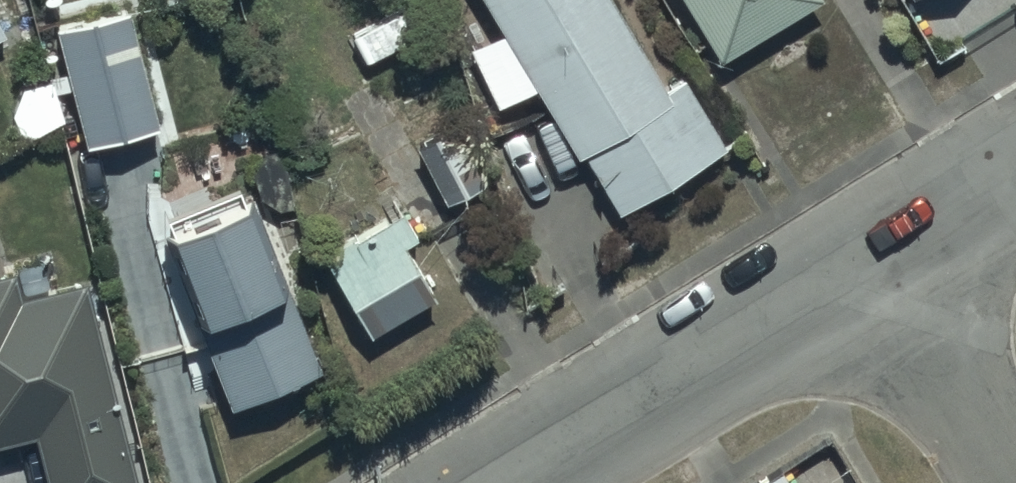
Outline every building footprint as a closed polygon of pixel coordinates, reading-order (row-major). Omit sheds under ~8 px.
[(490,36),(463,52),(493,103),(518,88),(560,158),(569,152),(607,216),(712,153),(667,78),(654,86),(603,0),(469,0),(490,36)] [(709,63),(812,0),(671,0),(709,63)] [(148,127),(119,9),(52,26),(81,144),(148,127)] [(436,126),(406,142),(439,203),(468,188),(436,126)] [(234,193),(139,232),(213,414),(308,376),(234,193)] [(385,202),(307,250),(361,336),(416,302),(380,244),(402,230),(385,202)] [(0,277),(0,441),(23,437),(32,482),(125,482),(86,286),(12,301),(7,275),(0,277)]
